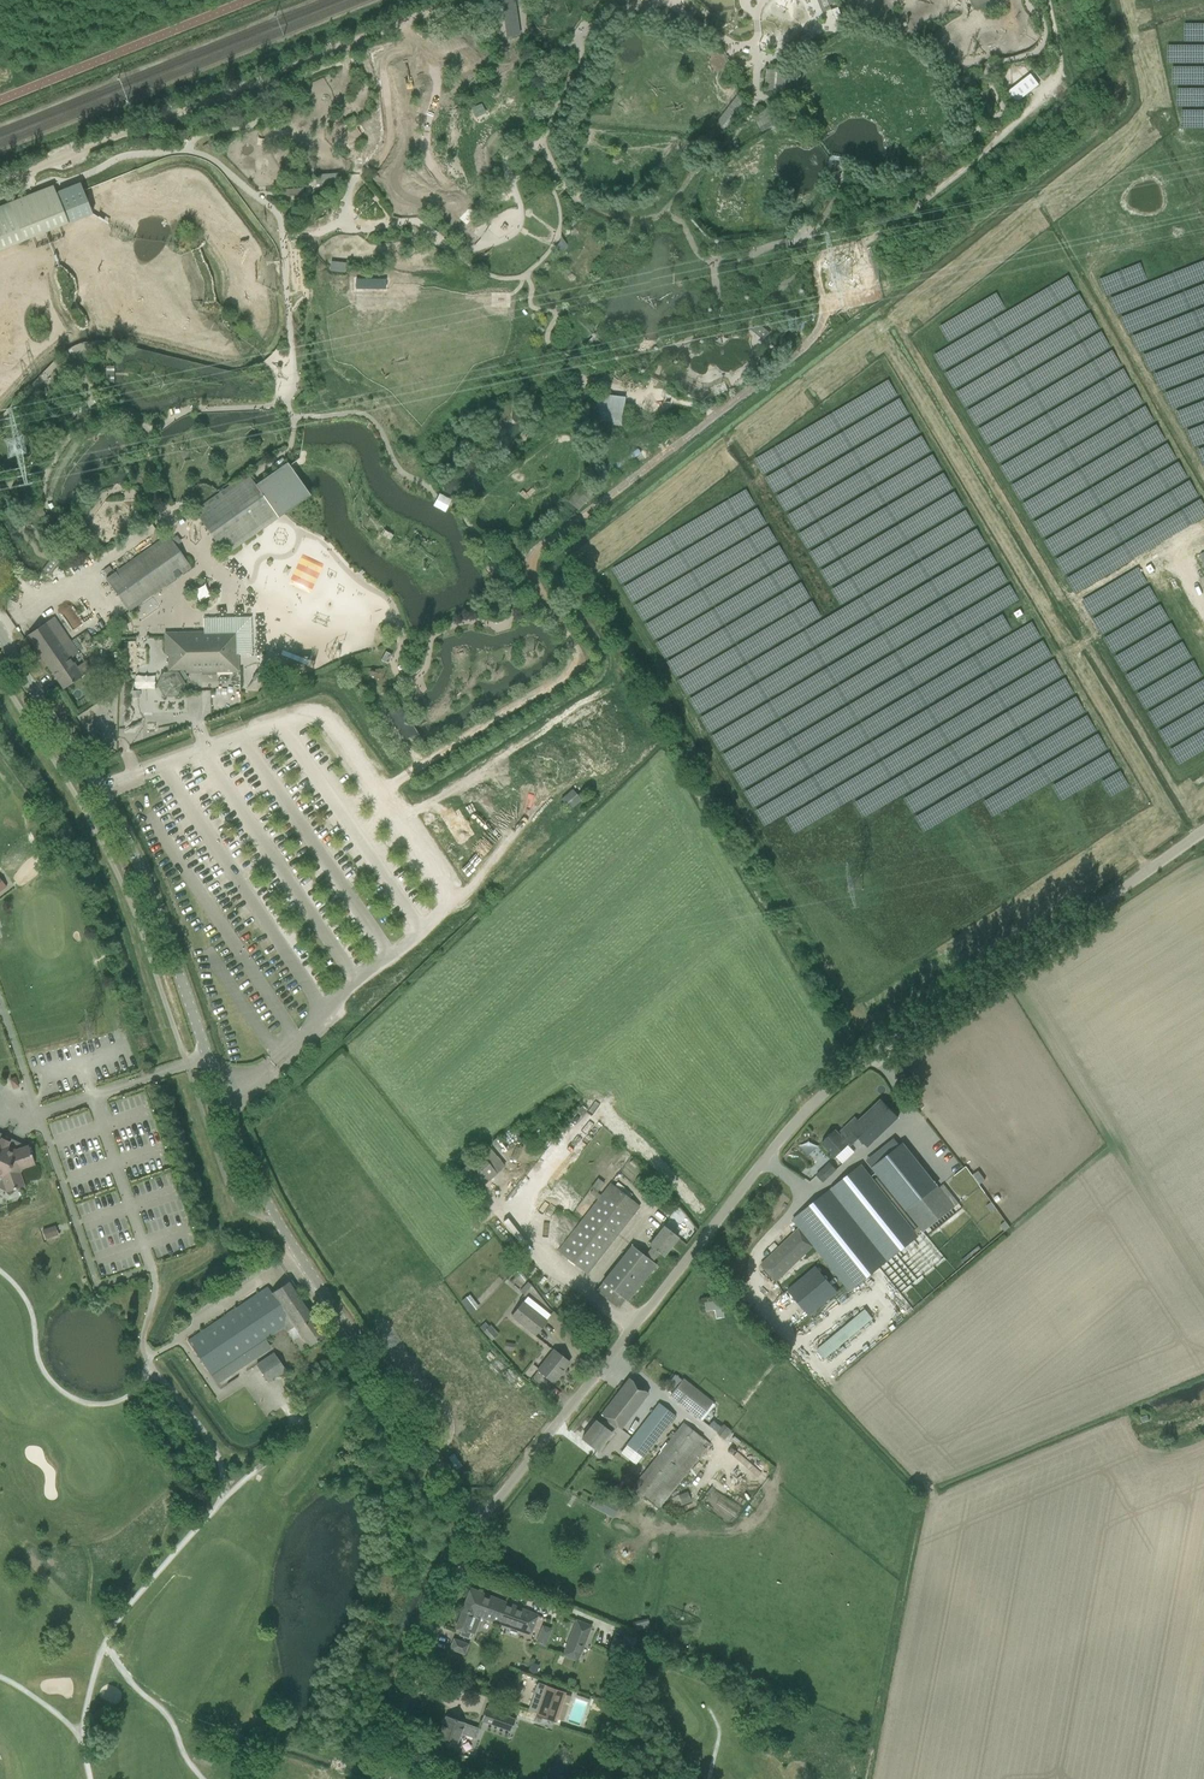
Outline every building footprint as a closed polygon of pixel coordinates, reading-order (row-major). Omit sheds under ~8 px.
[(502,12),(504,26),(506,36),(513,35),(521,34),(517,0),(501,0),(502,12)] [(813,49),(831,37),(828,31),(809,43),(813,49)] [(787,71),(766,69),(764,91),(774,92),(785,93),(785,90),(787,71)] [(1031,74),(1007,92),(1016,103),(1018,102),(1040,85),(1031,74)] [(482,103),(471,108),(476,119),(487,114),(482,103)] [(358,119),(355,115),(353,116),(348,120),(345,122),(351,130),(360,124),(358,119)] [(58,180),(64,177),(63,174),(70,171),(72,174),(79,171),(75,162),(55,171),(58,180)] [(333,170),(315,172),(315,175),(316,184),(322,184),(334,183),(333,174),(333,170)] [(0,207),(0,250),(43,233),(67,223),(93,213),(84,191),(81,184),(56,194),(54,189),(52,186),(0,207)] [(303,194),(302,186),(291,186),(282,187),(282,196),(303,194)] [(594,207),(589,203),(587,207),(585,209),(584,210),(589,213),(590,212),(593,208),(594,207)] [(469,209),(459,219),(468,227),(470,224),(475,219),(477,216),(469,209)] [(572,227),(565,226),(565,234),(568,234),(580,235),(580,227),(572,227)] [(562,235),(561,234),(560,237),(560,239),(559,242),(557,244),(555,246),(553,247),(556,247),(565,248),(567,244),(563,237),(562,235)] [(344,262),(330,260),(329,272),(343,273),(344,264),(344,262)] [(386,280),(355,280),(355,291),(386,291),(386,286),(386,280)] [(800,329),(806,331),(815,304),(810,302),(800,329)] [(757,323),(752,329),(764,339),(769,333),(757,323)] [(611,342),(600,330),(592,337),(585,343),(596,356),(604,348),(611,342)] [(114,364),(106,364),(105,379),(114,380),(114,364)] [(656,370),(654,369),(650,377),(652,377),(655,379),(658,380),(660,381),(660,380),(661,378),(663,374),(658,372),(656,370)] [(595,403),(593,419),(593,423),(621,426),(623,406),(624,403),(624,397),(614,396),(596,394),(596,396),(595,400),(595,403)] [(76,418),(69,426),(73,430),(77,426),(83,420),(82,406),(76,407),(76,418)] [(560,433),(555,433),(558,443),(569,441),(567,433),(560,433)] [(640,453),(637,449),(613,464),(616,469),(640,453)] [(247,473),(193,511),(201,522),(204,525),(208,532),(211,536),(219,547),(225,556),(264,528),(273,522),(275,520),(278,518),(310,496),(287,463),(255,485),(251,478),(249,475),(247,473)] [(478,481),(475,477),(466,484),(470,488),(478,481)] [(593,493),(582,484),(567,500),(577,510),(593,493)] [(436,498),(432,505),(445,512),(449,504),(450,501),(451,499),(449,499),(441,494),(440,493),(439,493),(438,494),(436,498)] [(43,507),(33,502),(34,511),(42,519),(43,507)] [(52,535),(46,535),(47,538),(49,540),(49,542),(51,552),(52,554),(52,556),(62,553),(62,550),(61,548),(58,539),(56,536),(54,535),(52,535)] [(191,567),(168,535),(105,579),(128,612),(131,610),(151,596),(191,567)] [(256,543),(251,547),(255,551),(259,548),(256,543)] [(310,593),(323,563),(302,554),(289,584),(310,593)] [(49,575),(59,561),(52,556),(49,561),(42,570),(45,572),(49,575)] [(284,565),(281,572),(288,575),(291,568),(284,565)] [(110,568),(104,572),(107,576),(113,572),(110,568)] [(202,582),(191,591),(201,603),(212,594),(202,582)] [(324,589),(318,586),(316,592),(322,595),(324,589)] [(181,632),(164,632),(164,655),(168,655),(168,662),(168,671),(177,671),(181,670),(183,670),(185,670),(185,673),(239,672),(238,655),(252,654),(251,617),(202,618),(203,631),(181,632)] [(70,644),(52,618),(26,635),(45,662),(70,644)] [(70,644),(45,662),(63,688),(91,669),(85,662),(77,668),(70,658),(77,653),(70,644)] [(387,663),(391,655),(386,653),(382,660),(387,663)] [(181,670),(178,672),(183,681),(187,678),(183,670),(181,670)] [(252,697),(243,693),(240,700),(250,703),(252,697)] [(399,705),(396,707),(388,711),(396,724),(405,740),(410,737),(414,742),(420,739),(416,733),(407,717),(399,705)] [(581,799),(572,789),(560,799),(570,810),(581,799)] [(9,890),(1,879),(0,881),(0,897),(9,890)] [(898,1117),(890,1109),(881,1100),(859,1121),(855,1117),(838,1133),(835,1130),(821,1142),(835,1157),(845,1148),(847,1150),(859,1138),(867,1147),(898,1117)] [(563,1126),(568,1131),(586,1112),(580,1107),(563,1126)] [(1,1178),(6,1192),(23,1186),(19,1172),(22,1171),(21,1168),(35,1163),(29,1146),(15,1150),(6,1146),(9,1141),(2,1138),(0,1142),(0,1177),(1,1178)] [(804,1154),(813,1150),(809,1140),(800,1145),(804,1154)] [(937,1186),(904,1143),(872,1167),(906,1210),(923,1232),(954,1207),(937,1186)] [(489,1147),(481,1154),(480,1154),(458,1173),(474,1193),(506,1166),(489,1147)] [(919,1236),(861,1164),(792,1220),(799,1228),(759,1265),(776,1282),(813,1246),(850,1291),(919,1236)] [(822,1168),(815,1174),(822,1182),(829,1176),(822,1168)] [(971,1175),(978,1184),(983,1180),(977,1171),(971,1175)] [(617,1182),(614,1186),(610,1183),(557,1250),(587,1274),(640,1207),(629,1198),(632,1195),(617,1182)] [(55,1226),(49,1227),(42,1230),(45,1239),(54,1236),(58,1235),(55,1226)] [(645,1256),(631,1245),(596,1290),(618,1308),(625,1300),(627,1302),(656,1265),(652,1261),(659,1252),(663,1256),(678,1238),(663,1226),(649,1244),(652,1247),(645,1256)] [(257,1254),(252,1257),(256,1263),(261,1259),(257,1254)] [(806,1317),(836,1294),(814,1266),(784,1289),(806,1317)] [(266,1286),(186,1340),(210,1375),(210,1374),(265,1338),(283,1326),(286,1331),(293,1327),(298,1335),(292,1340),(294,1342),(300,1352),(327,1334),(290,1280),(280,1287),(271,1293),(266,1286)] [(713,1310),(714,1318),(724,1317),(721,1300),(702,1302),(704,1312),(713,1310)] [(546,1321),(537,1313),(523,1302),(511,1316),(535,1335),(546,1321)] [(865,1309),(817,1350),(824,1359),(872,1319),(865,1309)] [(489,1326),(483,1332),(491,1341),(497,1335),(489,1326)] [(505,1342),(503,1349),(513,1351),(515,1344),(505,1342)] [(554,1350),(546,1359),(537,1370),(543,1375),(553,1382),(569,1362),(554,1350)] [(286,1370),(279,1360),(274,1353),(256,1365),(268,1382),(286,1370)] [(648,1393),(629,1378),(601,1414),(604,1416),(598,1423),(596,1421),(582,1439),(598,1451),(612,1433),(616,1427),(619,1430),(648,1393)] [(681,1378),(668,1394),(691,1412),(704,1396),(681,1378)] [(626,1444),(627,1445),(621,1453),(636,1466),(675,1416),(659,1403),(626,1444)] [(1147,1415),(1136,1418),(1138,1424),(1149,1421),(1147,1415)] [(683,1422),(639,1478),(629,1470),(623,1478),(659,1507),(709,1442),(683,1422)] [(716,1433),(724,1439),(731,1431),(723,1424),(716,1433)] [(732,1454),(729,1461),(761,1480),(765,1474),(732,1454)] [(687,1492),(678,1495),(682,1504),(690,1501),(687,1492)] [(605,1594),(611,1597),(616,1587),(610,1584),(605,1594)] [(504,1602),(493,1597),(470,1588),(455,1628),(461,1630),(459,1635),(468,1639),(471,1632),(474,1633),(480,1616),(497,1622),(504,1602)] [(537,1615),(504,1602),(497,1622),(530,1633),(537,1615)] [(576,1619),(562,1655),(577,1662),(591,1626),(576,1619)] [(540,1624),(532,1641),(544,1646),(552,1629),(540,1624)] [(614,1635),(608,1649),(620,1654),(626,1640),(614,1635)] [(450,1649),(464,1654),(468,1644),(453,1638),(450,1649)] [(531,1662),(527,1673),(535,1675),(539,1665),(531,1662)] [(470,1674),(464,1680),(470,1687),(476,1681),(470,1674)] [(537,1683),(537,1684),(536,1684),(533,1693),(533,1694),(528,1710),(537,1713),(536,1716),(555,1722),(565,1692),(537,1683)] [(489,1702),(486,1709),(485,1708),(481,1720),(510,1731),(515,1719),(502,1714),(504,1707),(489,1702)] [(465,1722),(446,1716),(437,1741),(439,1742),(438,1744),(446,1746),(447,1744),(456,1747),(461,1733),(475,1738),(479,1728),(464,1723),(465,1722)] [(193,1761),(210,1765),(213,1757),(195,1752),(193,1761)]
